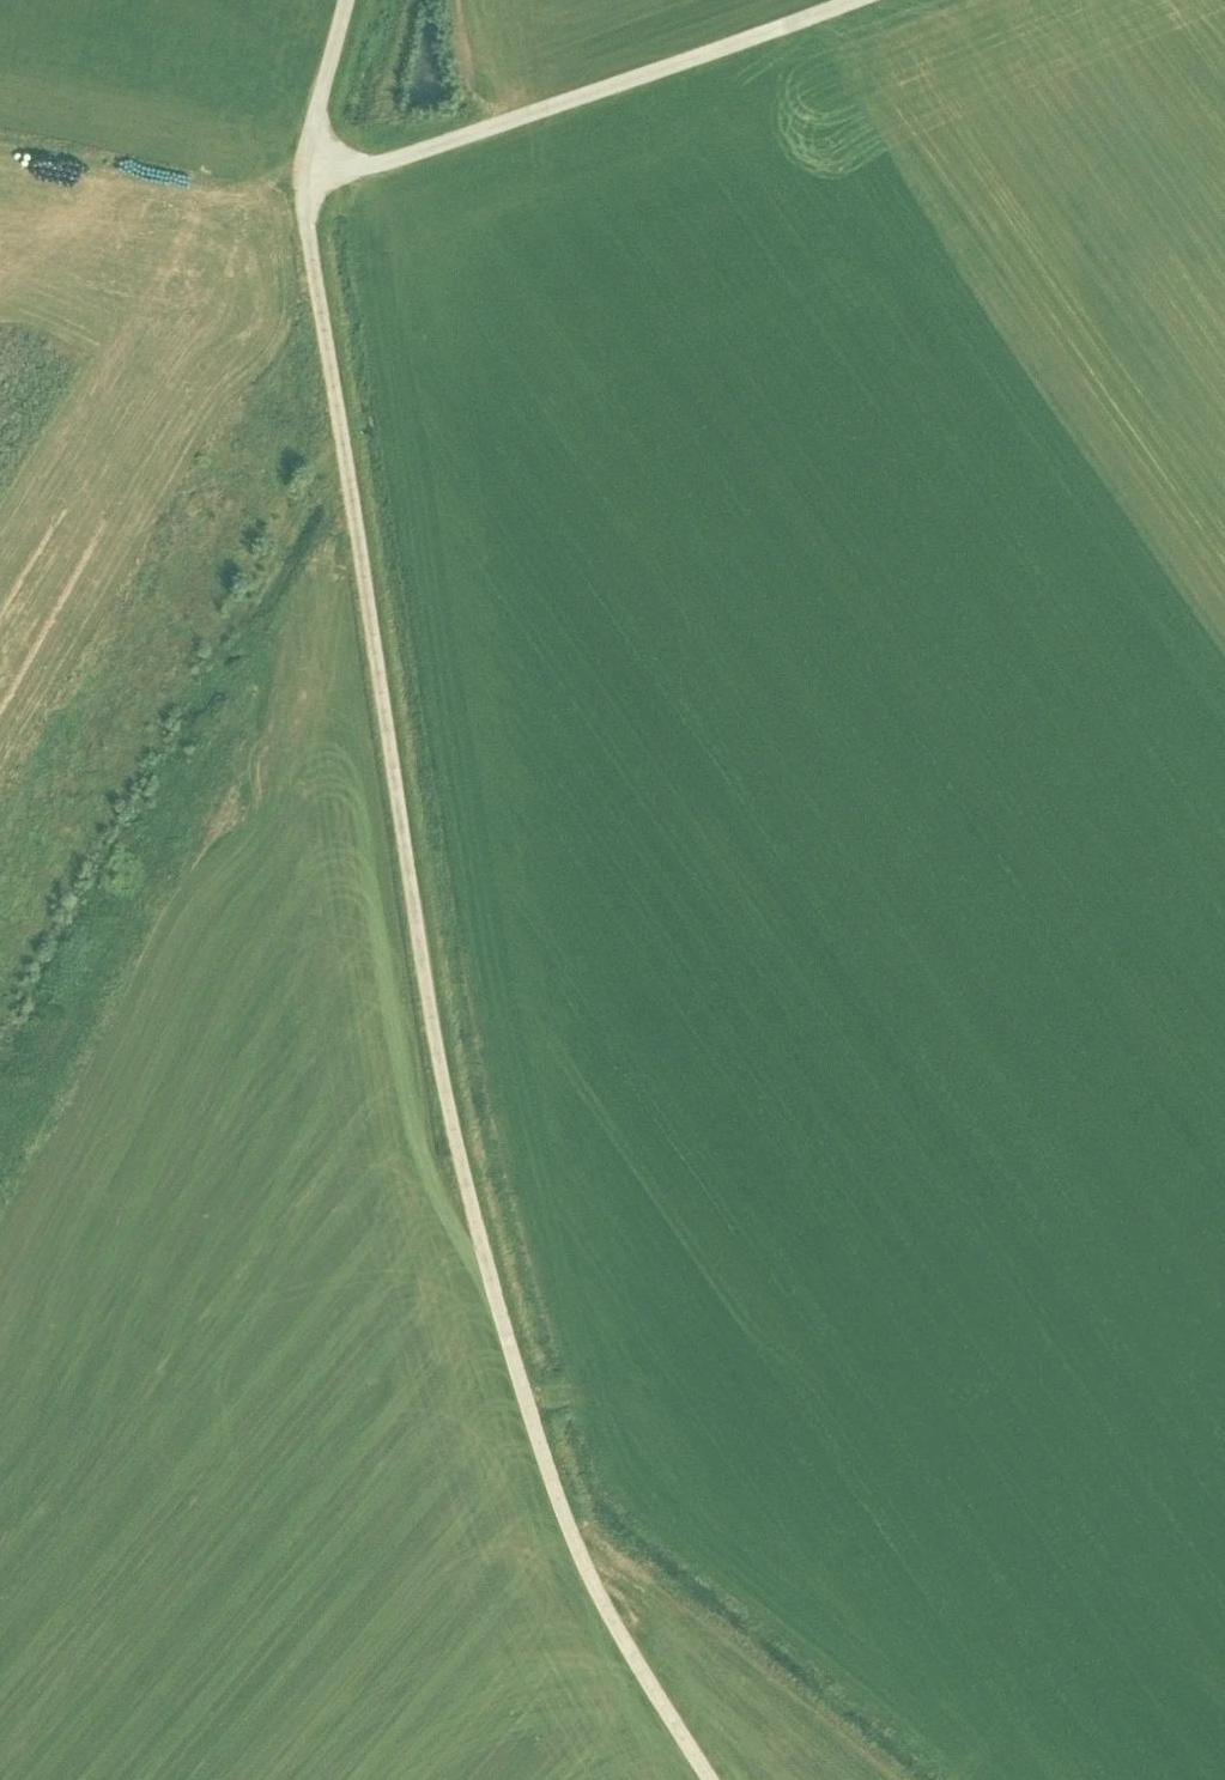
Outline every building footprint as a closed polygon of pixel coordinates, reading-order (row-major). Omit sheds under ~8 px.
[(746,1775),(761,1767),(753,1752),(738,1760),(746,1775)]
